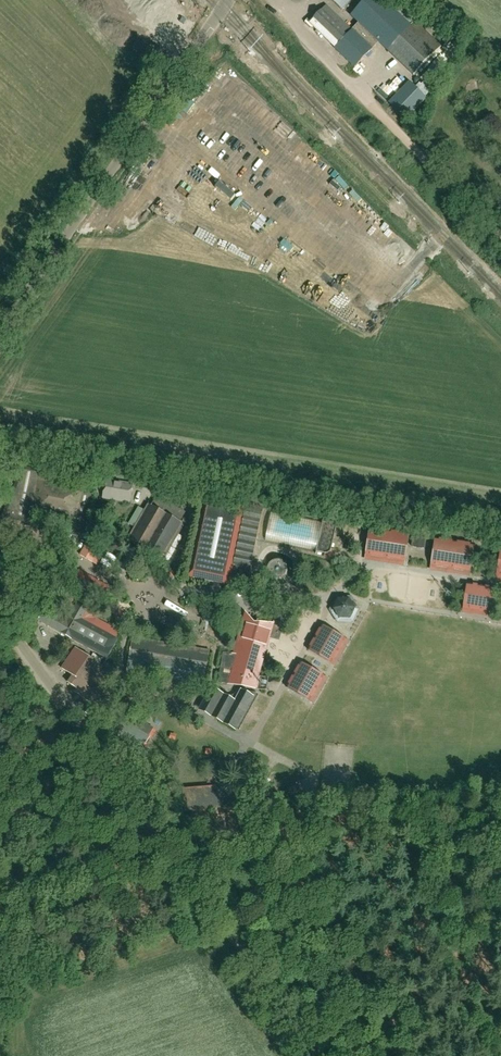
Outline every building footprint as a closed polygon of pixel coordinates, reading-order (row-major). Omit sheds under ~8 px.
[(313,20),(338,44),(334,49),(355,68),(379,43),(387,51),(414,76),(442,47),(410,17),(406,22),(383,0),(368,0),(352,17),(359,24),(353,31),(326,6),(313,20)] [(342,11),(352,0),(331,0),(342,11)] [(363,74),(373,62),(368,57),(357,70),(363,74)] [(411,83),(391,103),(407,119),(426,98),(411,83)] [(86,490),(86,487),(49,481),(50,474),(22,468),(2,520),(38,526),(39,519),(68,525),(67,532),(85,535),(92,491),(86,490)] [(106,481),(103,498),(129,503),(132,485),(106,481)] [(204,497),(187,578),(229,587),(230,585),(234,585),(238,583),(238,579),(239,579),(239,577),(241,570),(249,576),(263,510),(204,497)] [(147,508),(130,538),(162,556),(179,527),(171,523),(172,522),(147,507),(147,508)] [(404,561),(408,534),(370,528),(366,555),(404,561)] [(115,535),(108,548),(119,554),(126,541),(115,535)] [(413,535),(411,546),(425,549),(427,538),(413,535)] [(470,572),(474,545),(436,539),(432,566),(470,572)] [(100,551),(87,542),(79,555),(92,563),(100,551)] [(280,569),(290,557),(279,548),(269,560),(280,569)] [(125,563),(131,567),(140,552),(133,549),(125,563)] [(38,622),(107,660),(118,639),(83,620),(100,588),(88,582),(88,583),(75,576),(68,589),(81,596),(73,609),(66,622),(45,610),(38,622)] [(491,613),(495,588),(468,584),(464,608),(491,613)] [(348,602),(338,602),(334,611),(340,619),(349,619),(353,609),(348,602)] [(277,626),(274,625),(274,624),(256,624),(249,616),(245,619),(239,643),(235,656),(223,653),(218,683),(266,691),(269,678),(260,676),(262,667),(270,640),(279,643),(284,625),(277,624),(277,626)] [(331,663),(345,639),(322,626),(308,650),(331,663)] [(128,668),(205,681),(210,651),(133,638),(128,668)] [(94,707),(118,673),(104,663),(101,667),(75,648),(61,669),(72,677),(67,683),(75,689),(73,692),(94,707)] [(324,677),(300,663),(286,687),(310,701),(324,677)] [(232,729),(251,696),(244,692),(226,699),(210,690),(201,707),(211,713),(210,716),(232,729)] [(106,734),(140,753),(151,734),(141,728),(139,732),(116,718),(106,734)] [(252,785),(184,790),(185,812),(254,806),(252,785)] [(287,792),(290,801),(302,795),(299,788),(287,792)]
